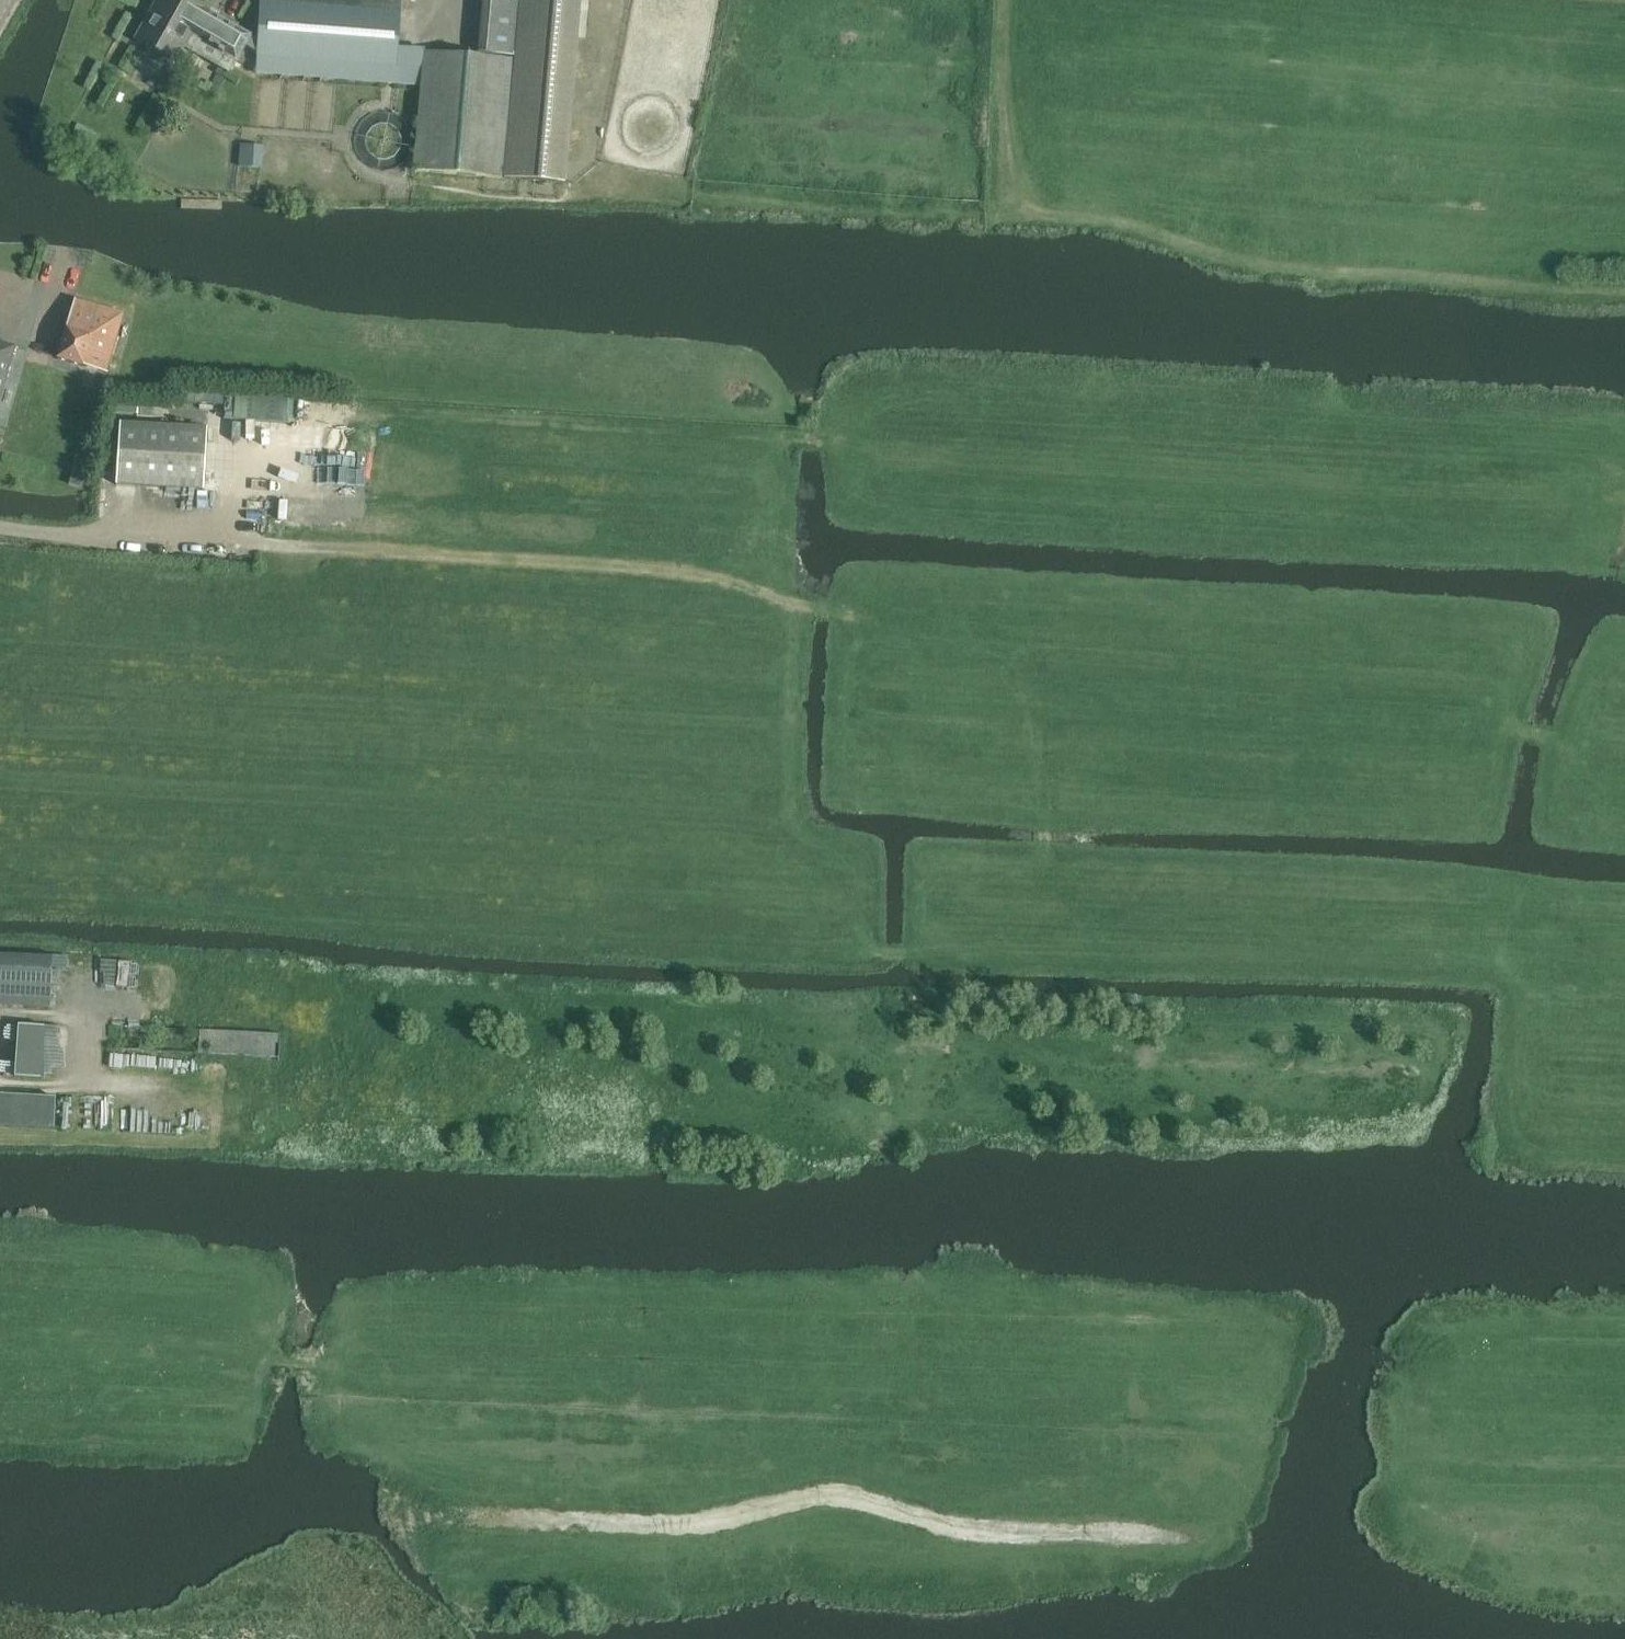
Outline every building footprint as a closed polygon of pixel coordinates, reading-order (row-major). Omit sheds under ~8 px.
[(185,47),(231,73),(247,46),(258,52),(257,64),(256,73),(421,86),(413,172),(503,179),(564,183),(569,117),(576,83),(577,57),(582,0),(483,0),(477,53),(512,57),(512,60),(425,52),(425,50),(398,48),(402,0),(261,0),(258,40),(221,19),(189,0),(159,0),(158,2),(162,5),(141,42),(176,62),(185,47)] [(260,147),(237,145),(235,166),(258,168),(260,147)] [(75,300),(58,359),(107,373),(124,314),(75,300)] [(16,347),(0,343),(0,402),(16,347)] [(298,393),(228,390),(227,417),(297,420),(298,393)] [(120,423),(116,484),(204,490),(208,429),(120,423)] [(48,951),(0,950),(0,981),(47,982),(48,951)] [(41,1078),(43,1024),(17,1023),(14,1077),(41,1078)] [(284,1035),(110,1026),(109,1048),(209,1053),(282,1056),(284,1035)] [(55,1130),(56,1099),(0,1096),(0,1127),(55,1130)]
